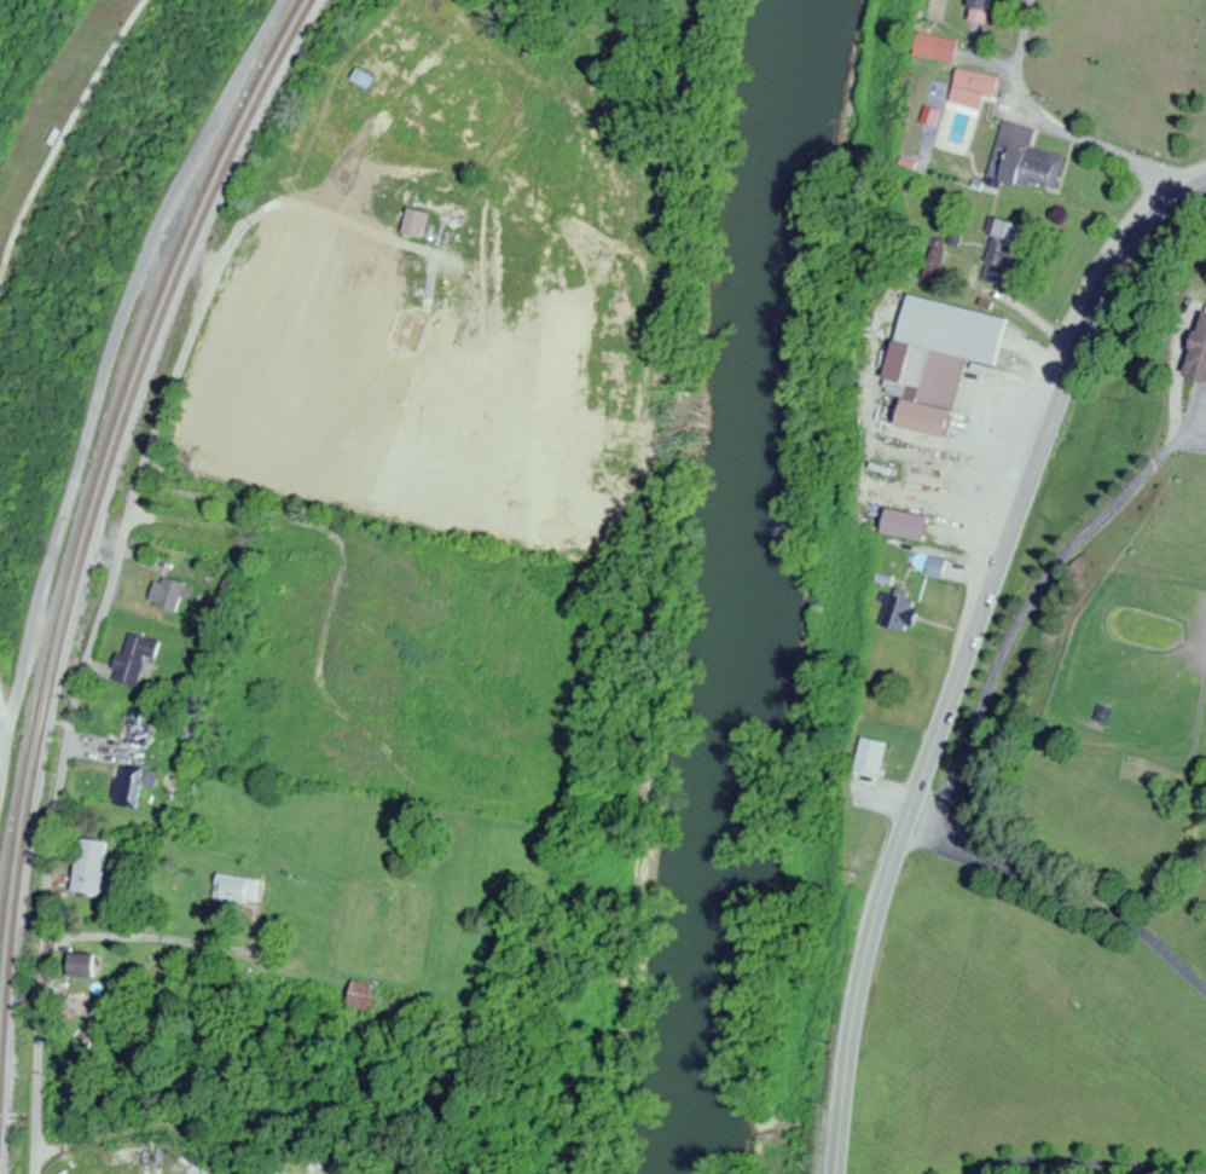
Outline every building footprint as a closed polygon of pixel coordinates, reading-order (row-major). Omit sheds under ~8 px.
[(990,0),(969,0),(966,21),(986,24),(990,0)] [(957,41),(914,34),(911,57),(954,64),(957,41)] [(367,91),(373,79),(353,68),(347,80),(367,91)] [(950,105),(981,110),(984,97),(995,99),(999,77),(956,70),(950,105)] [(1034,131),(1002,122),(987,177),(1052,194),(1062,157),(1029,148),(1034,131)] [(409,206),(461,220),(465,209),(412,194),(409,206)] [(418,240),(425,215),(404,209),(397,234),(418,240)] [(979,282),(1006,288),(1017,241),(1016,241),(1019,226),(993,220),(979,282)] [(924,279),(938,283),(949,243),(935,240),(924,279)] [(884,382),(904,386),(894,428),(945,440),(964,360),(993,367),(1004,319),(904,296),(884,382)] [(1205,384),(1205,316),(1195,313),(1179,378),(1205,384)] [(922,545),(927,519),(882,510),(877,535),(922,545)] [(285,566),(319,576),(321,569),(287,558),(285,566)] [(925,575),(941,580),(945,564),(930,559),(925,575)] [(173,598),(182,601),(186,589),(150,577),(141,603),(168,612),(173,598)] [(907,633),(913,601),(884,596),(878,628),(907,633)] [(133,688),(140,658),(151,661),(155,643),(120,634),(108,682),(133,688)] [(876,790),(887,744),(861,738),(850,783),(876,790)] [(156,773),(116,767),(110,807),(134,810),(138,786),(154,789),(156,773)] [(70,894),(99,897),(104,843),(75,840),(70,894)] [(213,903),(259,903),(259,878),(213,878),(213,903)] [(95,978),(95,956),(64,956),(64,978),(95,978)] [(378,1012),(380,983),(349,981),(347,1010),(378,1012)]
